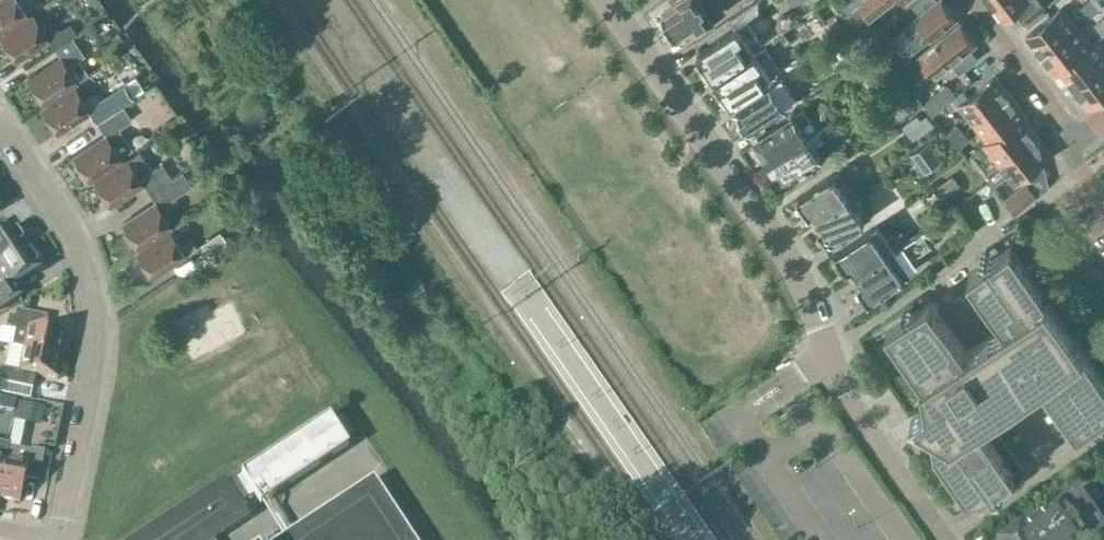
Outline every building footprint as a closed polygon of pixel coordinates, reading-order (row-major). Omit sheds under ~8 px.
[(27,14),(18,0),(0,0),(0,31),(27,14)] [(663,11),(679,33),(696,21),(699,25),(724,8),(718,0),(678,0),(663,11)] [(859,1),(860,2),(847,12),(856,24),(885,1),(887,0),(861,0),(859,1)] [(958,17),(945,0),(914,0),(913,1),(921,11),(905,25),(905,26),(891,37),(903,52),(913,52),(933,36),(934,37),(958,17)] [(1004,18),(1027,0),(990,0),(1004,18)] [(1017,13),(1025,24),(1046,7),(1040,0),(1033,0),(1017,13)] [(1091,15),(1099,9),(1092,0),(1087,0),(1082,4),(1091,15)] [(1077,26),(1062,7),(1026,35),(1041,54),(1077,26)] [(48,38),(54,47),(76,33),(69,22),(59,29),(54,21),(42,29),(33,14),(0,35),(16,59),(48,38)] [(971,47),(977,41),(961,20),(919,53),(936,74),(952,62),(960,72),(979,58),(971,47)] [(713,75),(714,76),(754,47),(737,24),(697,53),(702,60),(700,66),(706,75),(713,75)] [(1056,73),(1060,70),(1060,69),(1091,45),(1090,44),(1077,26),(1041,54),(1056,73)] [(44,102),(76,81),(88,73),(79,58),(84,55),(72,36),(76,33),(54,47),(61,57),(28,78),(44,102)] [(1060,70),(1074,88),(1103,64),(1103,53),(1095,41),(1090,44),(1091,45),(1060,69),(1060,70)] [(725,101),(731,101),(732,103),(773,75),(756,51),(716,80),(721,88),(720,93),(725,101)] [(914,82),(925,73),(924,71),(913,58),(910,61),(896,72),(909,87),(914,82)] [(1089,107),(1103,95),(1103,64),(1074,88),(1089,107)] [(960,103),(975,122),(1010,94),(995,75),(960,103)] [(934,78),(916,93),(923,102),(942,87),(934,78)] [(737,107),(742,115),(739,121),(744,127),(749,127),(751,129),(787,104),(771,82),(737,107)] [(58,131),(102,102),(96,93),(84,101),(74,86),(42,107),(58,131)] [(1025,113),(1010,94),(975,122),(989,140),(990,140),(1021,116),(1025,113)] [(123,105),(97,122),(105,135),(73,155),(89,179),(122,158),(120,156),(132,149),(124,136),(119,127),(132,119),(123,105)] [(793,113),(753,141),(769,163),(808,135),(793,113)] [(1021,116),(990,140),(989,140),(976,150),(983,158),(991,151),(1000,162),(1035,134),(1021,116)] [(965,130),(960,124),(959,123),(947,132),(954,139),(965,130)] [(808,135),(769,163),(784,185),(824,158),(814,145),(826,136),(820,127),(808,135)] [(971,138),(965,130),(954,139),(960,147),(971,138)] [(1000,162),(1015,181),(1050,153),(1035,134),(1000,162)] [(930,139),(914,151),(928,169),(943,158),(930,139)] [(143,183),(149,192),(171,178),(162,163),(152,170),(149,166),(137,173),(127,159),(95,180),(111,204),(143,183)] [(798,197),(799,198),(797,203),(802,211),(808,211),(814,220),(855,190),(839,167),(833,171),(798,197)] [(155,201),(123,222),(139,246),(171,225),(161,211),(173,203),(171,198),(192,185),(182,170),(171,178),(149,192),(155,201)] [(1037,193),(1027,181),(1007,198),(1018,210),(1037,193)] [(824,241),(829,241),(831,243),(871,214),(863,202),(864,201),(856,190),(855,190),(814,220),(822,231),(820,235),(820,236),(824,241)] [(878,223),(837,252),(839,254),(837,259),(841,266),(847,266),(853,275),(908,237),(903,230),(889,239),(878,223)] [(28,247),(15,227),(0,237),(0,266),(28,247)] [(169,231),(155,240),(137,252),(152,276),(185,255),(184,254),(196,246),(191,237),(179,245),(169,231)] [(220,231),(202,243),(209,254),(228,242),(220,231)] [(862,296),(867,296),(870,299),(904,275),(906,278),(917,271),(914,267),(911,270),(906,262),(931,245),(922,232),(910,240),(908,237),(853,275),(859,284),(857,289),(862,296)] [(1016,474),(979,422),(1042,378),(1079,429),(1103,412),(1103,374),(1012,242),(969,272),(1005,322),(966,350),(929,300),(886,330),(923,383),(927,404),(923,407),(931,427),(936,451),(973,504),(1016,474)] [(23,295),(16,284),(41,267),(28,247),(0,266),(0,310),(23,295)] [(44,331),(47,317),(17,311),(15,319),(10,318),(7,330),(16,332),(13,348),(62,358),(67,336),(44,331)] [(9,347),(2,383),(32,390),(35,376),(57,381),(62,358),(13,348),(9,347)] [(342,415),(331,423),(343,441),(354,434),(342,415)] [(253,495),(259,505),(347,448),(343,441),(331,423),(329,419),(241,476),(253,495)] [(8,446),(8,445),(0,443),(0,485),(8,446)] [(0,485),(0,499),(20,503),(24,480),(38,483),(45,452),(30,449),(30,453),(9,448),(10,446),(8,446),(0,485)] [(241,476),(231,483),(243,501),(253,495),(241,476)] [(373,479),(280,539),(413,539),(373,479)] [(249,519),(224,481),(134,539),(216,539),(249,519)] [(1012,539),(1098,539),(1103,536),(1103,526),(1091,508),(1103,500),(1093,485),(1063,506),(1064,507),(1025,534),(1023,532),(1012,539)]
